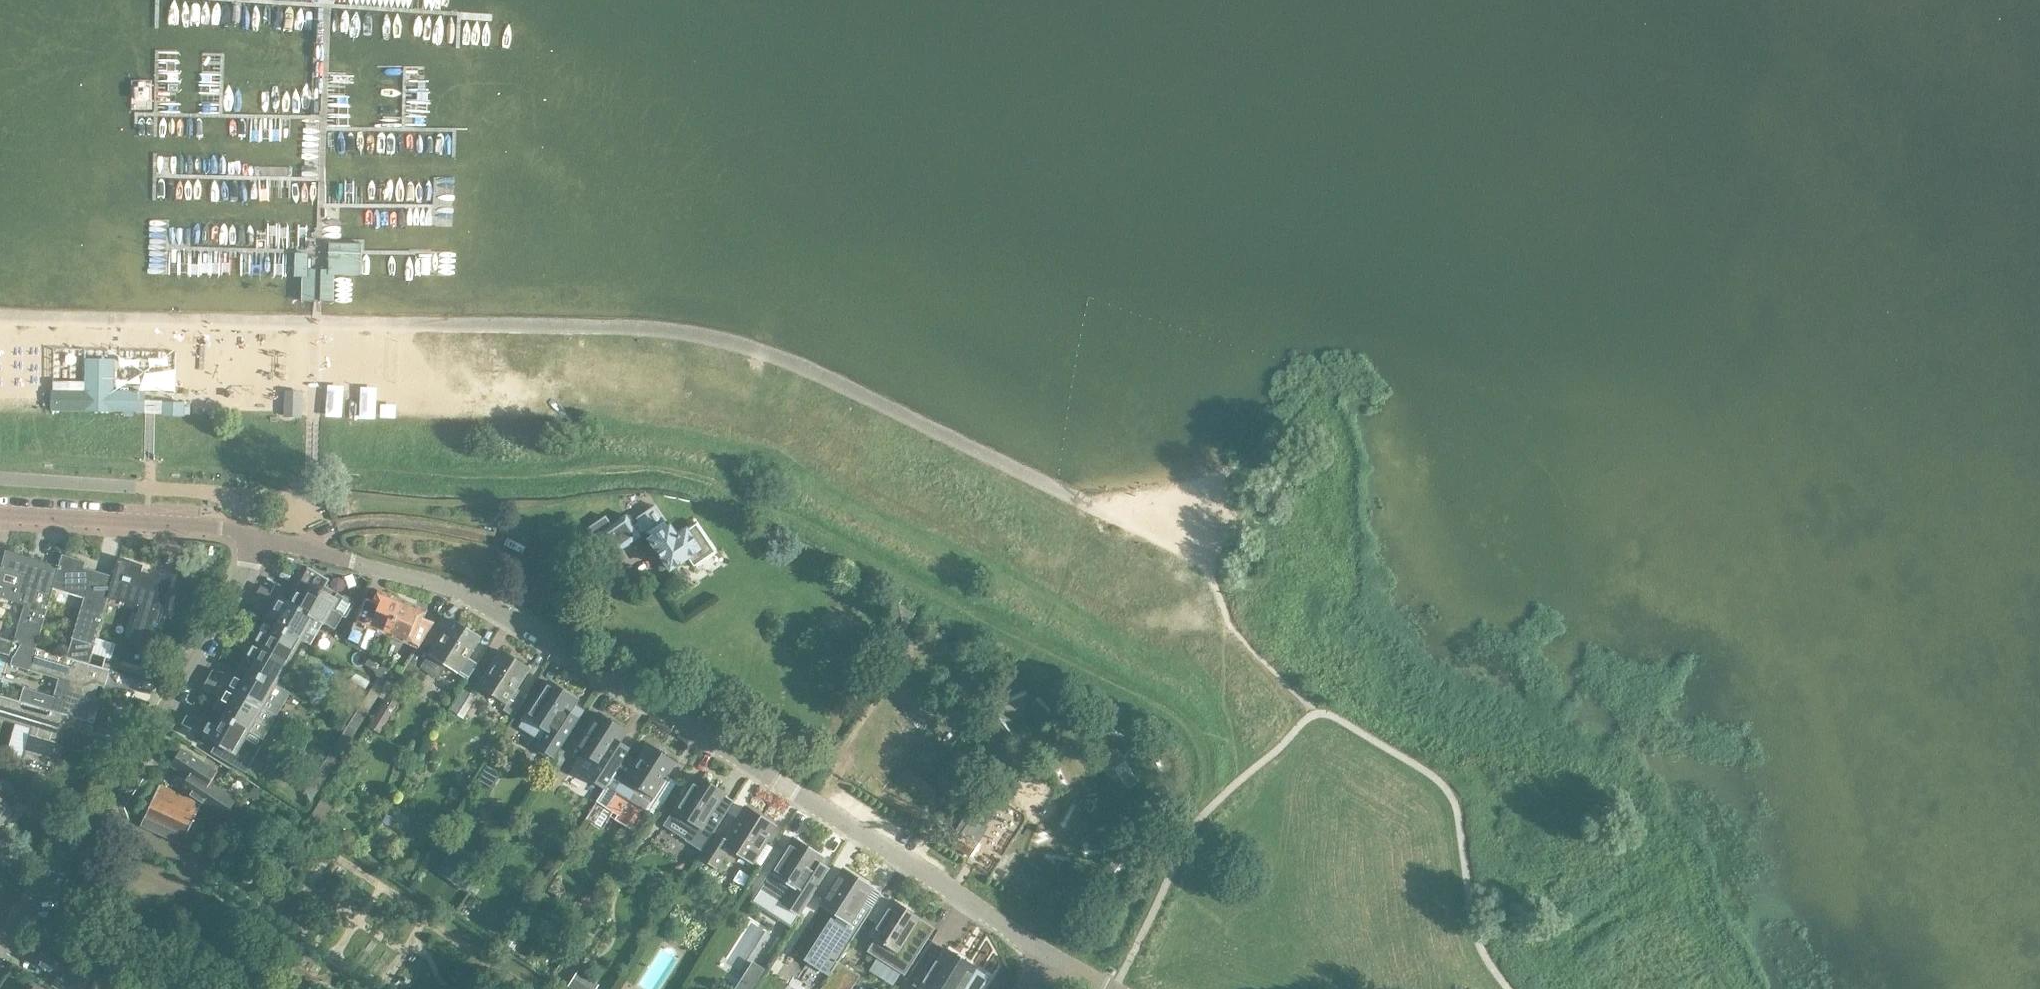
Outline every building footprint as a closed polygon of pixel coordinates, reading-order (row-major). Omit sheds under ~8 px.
[(323,272),(322,302),(334,302),(335,275),(362,276),(362,244),(340,243),(330,243),(330,269),(326,269),(323,272)] [(297,253),(297,277),(304,277),(303,301),(316,301),(317,272),(314,269),(309,269),(309,257),(306,253),(297,253)] [(85,359),(84,390),(54,390),(51,391),(50,414),(142,415),(142,398),(142,394),(115,394),(115,359),(85,359)] [(286,392),(286,416),(303,416),(304,392),(286,392)] [(164,404),(164,415),(184,415),(184,405),(164,404)] [(605,516),(587,529),(597,543),(603,539),(614,555),(641,536),(639,532),(645,528),(648,532),(649,531),(653,537),(651,538),(670,568),(685,558),(692,569),(716,554),(697,523),(677,536),(670,526),(668,527),(664,521),(666,520),(656,505),(637,517),(640,520),(634,524),(626,514),(612,525),(605,516)] [(23,643),(36,646),(37,640),(39,640),(54,587),(61,566),(59,566),(43,561),(41,567),(28,564),(30,557),(6,550),(0,568),(2,569),(0,574),(0,597),(25,604),(17,634),(15,640),(23,643)] [(91,656),(97,637),(110,591),(115,576),(113,576),(84,567),(86,561),(62,554),(59,566),(61,566),(54,587),(85,596),(67,655),(89,662),(91,656)] [(115,576),(110,591),(141,600),(128,646),(127,645),(122,662),(138,666),(143,667),(147,664),(154,648),(150,647),(170,581),(140,572),(143,564),(119,557),(113,576),(115,576)] [(308,566),(302,578),(289,600),(288,601),(325,622),(328,625),(336,629),(344,616),(347,617),(355,603),(326,586),(330,579),(308,566)] [(366,625),(388,633),(389,634),(402,601),(399,600),(398,598),(393,595),(390,596),(379,592),(374,604),(364,599),(349,638),(359,644),(366,625)] [(265,618),(302,639),(316,647),(328,625),(325,622),(288,601),(289,600),(279,595),(265,618)] [(421,619),(424,610),(414,606),(413,603),(408,601),(405,602),(402,601),(389,634),(409,642),(411,644),(419,647),(434,623),(421,619)] [(252,640),(289,661),(302,639),(265,618),(252,640)] [(480,637),(450,619),(429,653),(423,649),(413,664),(413,666),(412,667),(413,668),(413,669),(414,670),(418,672),(421,667),(438,678),(447,664),(469,677),(477,664),(467,657),(480,637)] [(102,642),(97,637),(91,656),(108,661),(113,645),(102,642)] [(23,643),(15,640),(10,655),(15,657),(23,643)] [(252,640),(239,663),(276,684),(289,661),(252,640)] [(110,668),(102,666),(89,662),(67,655),(36,646),(23,643),(15,657),(12,665),(59,678),(53,697),(23,689),(20,701),(61,712),(94,722),(101,699),(95,697),(98,685),(104,687),(110,668)] [(515,688),(528,668),(499,650),(478,683),(507,702),(503,708),(513,715),(526,695),(515,688)] [(379,677),(387,666),(370,656),(366,664),(373,668),(379,677)] [(276,684),(239,663),(226,685),(277,715),(290,692),(276,684)] [(379,677),(376,682),(386,688),(390,681),(393,683),(399,673),(387,666),(379,677)] [(578,700),(549,681),(520,726),(542,740),(538,746),(554,757),(583,711),(574,705),(578,700)] [(362,704),(372,709),(386,688),(376,682),(362,704)] [(226,685),(213,708),(264,737),(277,715),(226,685)] [(369,726),(380,732),(405,691),(395,685),(369,726)] [(464,718),(477,697),(465,689),(452,710),(464,718)] [(61,712),(20,701),(0,695),(0,718),(33,727),(23,760),(56,769),(63,746),(57,744),(66,714),(61,712)] [(357,731),(372,709),(362,704),(348,726),(357,731)] [(264,737),(213,708),(199,731),(217,741),(211,751),(244,770),(264,737)] [(604,788),(611,778),(627,753),(636,738),(626,732),(626,731),(598,712),(576,746),(583,751),(572,768),(604,788)] [(922,744),(926,732),(909,725),(905,737),(922,744)] [(357,731),(348,726),(334,748),(343,753),(357,731)] [(637,759),(627,753),(611,778),(604,788),(585,819),(599,828),(604,827),(610,817),(633,831),(655,797),(676,763),(647,744),(637,759)] [(172,764),(194,778),(186,790),(225,815),(236,798),(210,781),(217,770),(183,747),(172,764)] [(334,748),(320,770),(329,775),(343,753),(334,748)] [(1124,759),(1110,771),(1128,791),(1142,779),(1124,759)] [(503,773),(488,764),(471,791),(482,798),(486,791),(490,793),(503,773)] [(316,796),(329,775),(320,770),(307,791),(316,796)] [(713,833),(733,801),(723,795),(724,794),(695,775),(674,808),(702,827),(695,838),(705,845),(713,833)] [(50,786),(42,779),(35,788),(43,795),(50,786)] [(193,818),(200,802),(159,783),(145,814),(196,838),(203,823),(193,818)] [(982,831),(986,825),(977,820),(990,799),(981,793),(954,835),(947,830),(942,838),(970,856),(985,832),(982,831)] [(13,807),(0,797),(0,824),(13,807)] [(744,806),(723,838),(714,832),(699,856),(718,868),(730,848),(753,862),(753,861),(762,867),(774,849),(765,843),(776,827),(744,806)] [(782,854),(774,849),(762,867),(769,871),(760,886),(783,900),(781,904),(798,916),(829,868),(819,862),(823,857),(792,838),(782,854)] [(461,886),(472,871),(449,855),(438,870),(461,886)] [(830,970),(879,894),(841,869),(820,902),(837,913),(810,957),(830,970)] [(876,938),(868,951),(905,974),(933,929),(919,920),(920,919),(890,900),(869,933),(876,938)] [(89,982),(95,973),(48,942),(36,960),(66,979),(71,970),(89,982)] [(943,949),(918,988),(980,988),(987,978),(974,970),(974,969),(943,949)] [(838,962),(823,988),(853,988),(861,976),(838,962)] [(886,988),(904,988),(905,988),(890,978),(884,987),(886,988)]
